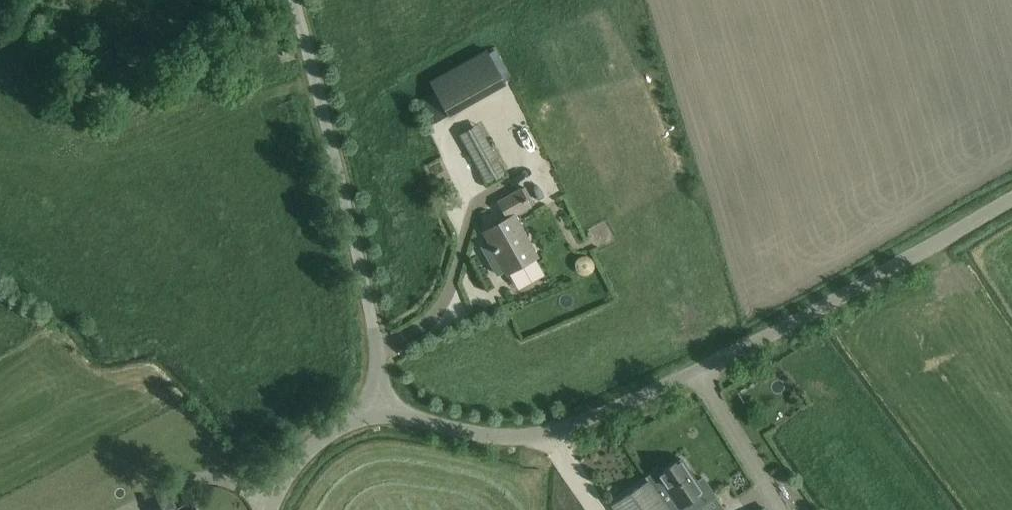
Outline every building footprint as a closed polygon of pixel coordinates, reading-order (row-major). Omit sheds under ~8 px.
[(462,108),(443,74),(429,82),(448,115),(462,108)] [(477,125),(471,129),(491,164),(479,171),(486,185),(505,175),(477,125)] [(479,171),(491,164),(471,129),(459,135),(479,171)] [(536,257),(513,217),(530,207),(520,189),(497,202),(507,219),(484,232),(490,242),(482,247),(497,274),(505,270),(507,273),(536,257)] [(535,226),(525,233),(534,245),(544,239),(535,226)] [(716,496),(703,476),(696,481),(681,458),(659,474),(656,470),(647,477),(646,476),(645,477),(648,481),(655,491),(668,509),(696,509),(716,496)] [(655,491),(648,481),(613,505),(616,509),(668,509),(655,491)] [(167,502),(153,509),(171,509),(167,502)]
